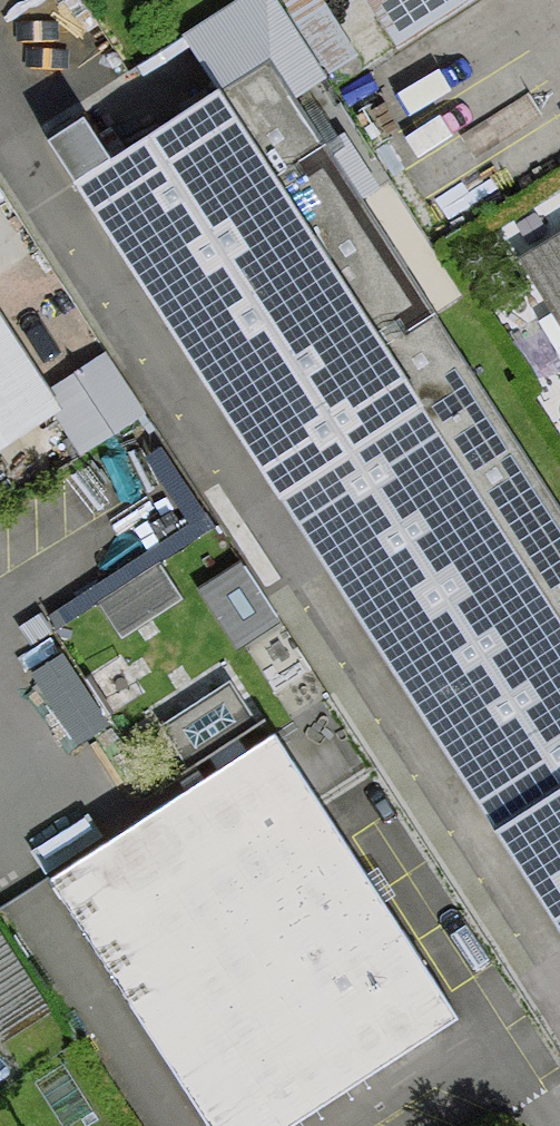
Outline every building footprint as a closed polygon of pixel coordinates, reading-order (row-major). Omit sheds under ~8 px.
[(57,15),(48,0),(0,0),(0,51),(57,15)] [(217,79),(274,46),(295,82),(363,42),(339,0),(224,0),(184,23),(217,79)] [(399,44),(465,0),(370,0),(399,44)] [(45,143),(559,928),(559,512),(264,61),(109,162),(81,119),(45,143)] [(523,260),(559,319),(559,237),(523,260)] [(0,323),(0,439),(53,404),(0,323)] [(239,634),(279,611),(245,553),(205,576),(239,634)] [(168,554),(101,587),(119,624),(186,590),(168,554)] [(274,739),(53,877),(210,1125),(275,1125),(449,1017),(274,739)] [(36,986),(0,925),(0,1007),(36,986)]
